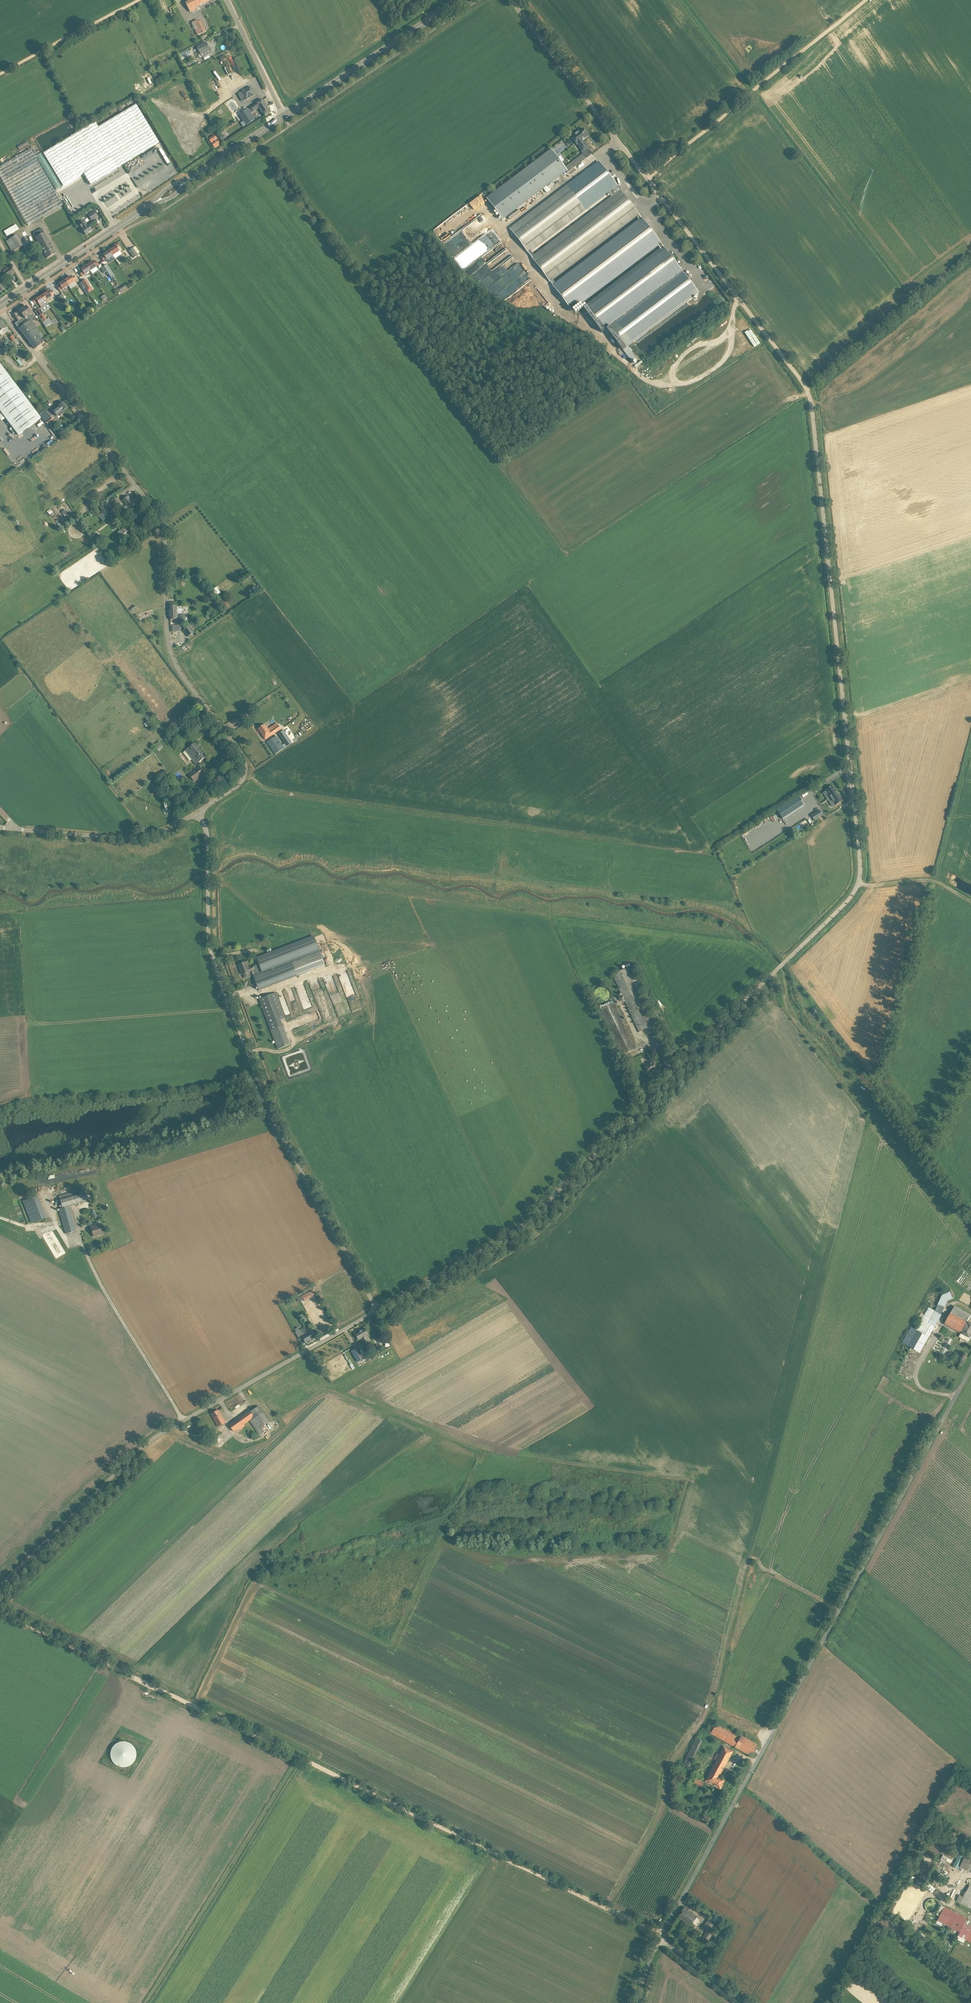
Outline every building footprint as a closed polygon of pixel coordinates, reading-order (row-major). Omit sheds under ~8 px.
[(185,2),(190,12),(196,10),(195,8),(210,1),(210,0),(190,0),(185,2)] [(192,23),(197,35),(206,31),(200,19),(192,23)] [(197,48),(201,54),(203,58),(212,53),(207,43),(197,48)] [(242,92),(246,100),(255,95),(251,87),(242,92)] [(271,112),(270,110),(263,100),(251,108),(254,112),(259,109),(264,117),(271,112)] [(90,185),(118,168),(159,143),(136,105),(98,127),(95,122),(43,153),(53,170),(52,171),(42,154),(36,157),(56,190),(62,187),(53,173),(55,172),(63,186),(83,174),(84,174),(83,174),(84,176),(85,176),(90,185)] [(240,114),(244,121),(247,125),(254,120),(251,114),(248,110),(247,109),(240,114)] [(577,144),(583,151),(588,147),(583,140),(588,136),(583,128),(571,137),(577,144)] [(215,135),(209,139),(212,143),(215,148),(221,144),(218,140),(215,135)] [(26,141),(25,142),(17,146),(20,151),(29,146),(26,141)] [(62,205),(31,150),(0,167),(0,177),(28,225),(62,205)] [(488,199),(503,219),(567,170),(552,150),(488,199)] [(621,191),(599,161),(510,229),(529,254),(609,193),(611,197),(531,258),(550,282),(639,214),(621,191)] [(98,216),(94,211),(88,215),(91,220),(98,216)] [(482,216),(467,225),(469,229),(471,228),(470,227),(473,226),(475,228),(481,225),(483,229),(485,228),(487,230),(490,229),(482,216)] [(85,235),(92,231),(88,226),(84,221),(80,224),(83,229),(82,230),(85,235)] [(583,307),(602,333),(683,273),(645,223),(556,291),(572,311),(591,297),(658,246),(660,249),(583,307)] [(6,237),(19,230),(16,224),(3,231),(6,237)] [(47,258),(55,253),(41,229),(33,234),(47,258)] [(481,240),(484,244),(495,232),(491,229),(481,240)] [(18,252),(30,245),(29,243),(30,242),(28,238),(27,239),(21,242),(17,235),(6,241),(12,252),(16,249),(18,252)] [(109,250),(113,255),(119,251),(117,248),(120,246),(117,243),(113,245),(114,247),(109,250)] [(501,243),(477,261),(481,266),(505,249),(501,243)] [(133,258),(137,255),(133,248),(128,251),(133,258)] [(106,260),(113,255),(109,250),(103,255),(103,256),(101,258),(103,261),(106,259),(106,260)] [(482,276),(512,256),(508,251),(481,269),(483,270),(480,272),(482,276)] [(87,266),(88,268),(90,271),(97,267),(96,267),(99,265),(96,261),(93,263),(93,262),(87,266)] [(107,273),(108,273),(111,277),(114,275),(111,271),(107,264),(104,266),(107,271),(108,272),(107,273)] [(79,272),(82,276),(84,275),(85,275),(90,271),(88,268),(87,266),(81,270),(81,271),(79,272)] [(8,278),(10,276),(14,274),(11,268),(9,269),(8,267),(2,271),(8,278)] [(502,289),(518,273),(513,267),(497,283),(502,289)] [(74,281),(77,280),(74,276),(71,277),(71,276),(65,280),(68,286),(74,282),(74,281)] [(82,282),(88,291),(91,288),(86,279),(82,282)] [(57,287),(58,288),(60,291),(62,289),(63,290),(68,286),(65,280),(59,284),(59,285),(57,287)] [(85,292),(87,291),(82,282),(79,284),(85,292)] [(49,291),(42,295),(46,300),(52,296),(53,298),(56,297),(54,294),(52,290),(49,292),(49,291)] [(62,294),(60,296),(66,306),(69,304),(62,294)] [(43,302),(46,300),(42,295),(37,299),(36,297),(32,300),(34,303),(37,301),(41,308),(45,306),(43,302)] [(66,306),(60,296),(57,298),(64,308),(66,306)] [(18,321),(15,324),(19,329),(35,349),(43,342),(40,339),(42,337),(31,322),(36,319),(32,314),(33,313),(30,310),(29,311),(26,306),(14,314),(18,321)] [(43,323),(46,327),(52,323),(49,319),(47,320),(40,309),(35,311),(40,318),(43,323)] [(631,362),(636,358),(627,346),(622,350),(631,362)] [(0,364),(0,419),(2,421),(5,419),(18,435),(41,418),(0,364)] [(61,410),(62,412),(68,407),(67,407),(67,406),(66,405),(65,405),(63,402),(58,406),(58,407),(53,411),(55,415),(61,410)] [(129,496),(123,500),(129,509),(135,504),(129,496)] [(107,518),(110,516),(105,511),(106,510),(102,504),(99,506),(101,509),(107,518)] [(67,509),(62,511),(66,520),(71,518),(67,509)] [(120,537),(127,531),(124,527),(117,533),(120,537)] [(217,596),(221,594),(216,587),(213,589),(217,596)] [(170,620),(178,619),(178,621),(183,621),(183,619),(186,619),(185,614),(178,614),(177,606),(169,606),(170,620)] [(189,637),(194,632),(190,626),(184,630),(189,637)] [(266,740),(268,738),(281,729),(278,725),(270,731),(265,724),(259,729),(266,740)] [(287,746),(293,743),(285,730),(279,734),(287,746)] [(163,738),(167,743),(172,739),(168,734),(163,738)] [(267,742),(275,754),(284,748),(276,736),(267,742)] [(159,741),(159,742),(154,745),(158,751),(163,747),(159,741)] [(195,743),(190,747),(190,748),(186,751),(196,765),(206,757),(195,743)] [(199,766),(189,774),(194,781),(205,773),(199,766)] [(843,800),(833,785),(826,789),(836,804),(843,800)] [(800,796),(778,810),(784,819),(805,805),(800,796)] [(819,810),(815,812),(811,815),(814,820),(819,818),(823,815),(819,810)] [(242,975),(245,974),(252,971),(253,975),(259,990),(297,975),(325,965),(314,937),(257,959),(262,971),(259,972),(257,965),(249,968),(247,962),(239,965),(242,975)] [(613,975),(639,1032),(653,1025),(650,1019),(655,1017),(629,961),(624,963),(627,968),(613,975)] [(611,993),(611,991),(610,990),(609,988),(608,987),(607,986),(605,985),(604,985),(602,985),(601,986),(599,986),(598,987),(597,988),(597,989),(596,991),(596,992),(596,994),(596,995),(597,997),(598,998),(599,999),(600,1000),(601,1000),(603,1000),(604,1000),(606,1000),(607,999),(608,998),(610,997),(610,996),(611,994),(611,993)] [(276,993),(264,997),(259,999),(278,1049),(290,1045),(281,1019),(285,1018),(276,993)] [(622,1055),(638,1048),(616,1002),(601,1009),(622,1055)] [(645,1065),(647,1069),(649,1074),(657,1070),(653,1062),(645,1065)] [(59,1196),(62,1207),(62,1208),(69,1206),(87,1201),(85,1192),(74,1195),(73,1192),(59,1196)] [(39,1195),(23,1200),(31,1223),(46,1218),(39,1195)] [(62,1207),(59,1208),(66,1234),(76,1231),(76,1228),(69,1206),(62,1208),(62,1207)] [(91,1227),(93,1236),(103,1234),(100,1224),(91,1227)] [(298,1297),(300,1301),(303,1299),(305,1301),(315,1295),(312,1290),(298,1297)] [(970,1315),(954,1306),(945,1324),(961,1333),(968,1322),(967,1322),(970,1315)] [(929,1308),(916,1330),(912,1327),(903,1343),(919,1352),(923,1346),(929,1337),(928,1337),(932,1330),(932,1331),(941,1315),(929,1308)] [(968,1322),(961,1333),(970,1338),(970,1337),(970,1324),(968,1322)] [(359,1340),(363,1337),(365,1342),(369,1340),(366,1335),(368,1334),(365,1328),(355,1334),(359,1340)] [(299,1339),(302,1337),(306,1343),(316,1337),(313,1331),(305,1335),(302,1330),(296,1333),(299,1339)] [(363,1354),(365,1353),(362,1349),(360,1350),(359,1348),(353,1351),(353,1350),(351,1351),(358,1362),(363,1359),(363,1360),(365,1359),(363,1354)] [(229,1425),(232,1429),(234,1432),(238,1429),(239,1430),(245,1426),(244,1424),(249,1421),(260,1435),(271,1427),(268,1423),(270,1422),(259,1406),(251,1412),(250,1410),(229,1425)] [(212,1414),(213,1416),(219,1426),(226,1422),(219,1410),(212,1414)] [(741,1735),(717,1722),(711,1734),(735,1747),(741,1735)] [(758,1745),(741,1735),(735,1747),(752,1756),(758,1745)] [(702,1740),(696,1737),(683,1765),(689,1768),(702,1740)] [(123,1767),(125,1767),(127,1767),(130,1766),(133,1764),(135,1761),(136,1757),(137,1753),(136,1749),(134,1746),(132,1744),(129,1742),(126,1741),(123,1741),(121,1741),(118,1742),(116,1743),(114,1745),(113,1748),(111,1751),(111,1754),(111,1756),(112,1759),(112,1761),(114,1763),(115,1764),(118,1766),(121,1767),(123,1767)] [(724,1747),(714,1765),(713,1764),(712,1766),(713,1767),(710,1772),(717,1776),(719,1772),(720,1773),(732,1751),(724,1747)] [(717,1776),(710,1772),(705,1781),(720,1789),(725,1780),(717,1776)] [(706,1784),(696,1778),(694,1783),(703,1788),(706,1784)] [(702,1790),(696,1802),(699,1804),(706,1792),(702,1790)] [(967,1853),(960,1866),(970,1872),(970,1855),(967,1853)] [(970,1885),(963,1898),(961,1903),(970,1908),(970,1886),(970,1885)] [(939,1908),(939,1906),(939,1903),(937,1901),(935,1899),(932,1899),(930,1899),(927,1901),(926,1903),(925,1906),(926,1908),(927,1911),(930,1912),(932,1913),(935,1912),(937,1911),(939,1908)] [(967,1919),(945,1907),(938,1920),(960,1932),(961,1930),(964,1925),(967,1919)] [(697,1917),(684,1908),(677,1917),(690,1926),(693,1923),(697,1917)] [(711,1912),(706,1908),(703,1913),(708,1916),(711,1912)] [(716,1923),(709,1918),(703,1927),(710,1932),(716,1923)]
